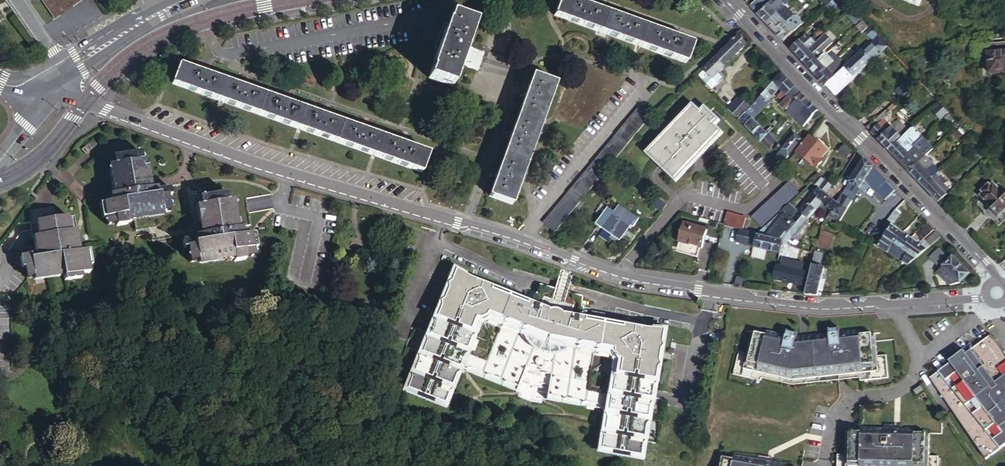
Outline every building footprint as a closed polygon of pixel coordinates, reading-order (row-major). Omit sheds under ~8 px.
[(82,0),(43,0),(56,18),(82,0)] [(687,63),(693,44),(572,0),(560,0),(554,16),(687,63)] [(752,8),(768,24),(785,8),(792,2),(790,0),(760,0),(752,8)] [(830,12),(840,3),(837,0),(835,0),(826,9),(830,12)] [(917,12),(922,0),(887,0),(917,12)] [(785,8),(768,24),(774,30),(776,32),(787,23),(786,22),(792,16),(785,8)] [(429,76),(452,85),(461,60),(469,62),(473,52),(465,49),(475,22),(451,13),(448,23),(446,22),(430,68),(431,69),(429,76)] [(844,17),(828,32),(831,35),(847,20),(844,17)] [(787,23),(776,32),(785,41),(803,25),(797,18),(789,26),(787,23)] [(862,22),(857,27),(863,33),(868,28),(862,22)] [(746,40),(738,31),(715,54),(723,63),(746,40)] [(819,40),(822,38),(824,35),(821,31),(816,36),(819,40)] [(815,44),(822,52),(832,42),(825,34),(824,35),(822,38),(819,40),(815,44)] [(815,44),(808,36),(801,43),(800,42),(792,49),(800,58),(815,44)] [(887,47),(878,37),(846,67),(855,77),(887,47)] [(990,44),(991,51),(988,52),(991,75),(1004,73),(1004,41),(990,44)] [(822,52),(815,44),(800,58),(808,66),(816,59),(815,58),(822,52)] [(818,61),(810,68),(818,77),(830,66),(838,59),(834,53),(830,58),(826,53),(818,61)] [(723,63),(715,54),(707,62),(714,71),(718,67),(723,63)] [(808,66),(810,68),(818,61),(816,59),(808,66)] [(707,62),(697,71),(705,80),(714,71),(707,62)] [(171,83),(422,173),(429,155),(177,65),(171,83)] [(830,66),(818,77),(827,85),(838,75),(830,66)] [(714,71),(705,80),(710,85),(722,74),(722,72),(718,67),(714,71)] [(838,75),(827,85),(833,93),(836,95),(855,77),(846,67),(838,75)] [(790,79),(782,70),(767,85),(774,91),(780,85),(782,87),(790,79)] [(489,196),(513,204),(557,83),(533,74),(489,196)] [(918,80),(914,75),(903,85),(908,90),(916,82),(918,80)] [(780,94),(785,100),(798,87),(793,81),(780,94)] [(768,98),(774,91),(767,85),(761,92),(767,98),(768,98)] [(798,87),(785,100),(782,102),(789,109),(804,92),(798,87)] [(761,92),(756,97),(762,103),(767,98),(761,92)] [(804,92),(789,109),(796,117),(812,101),(804,92)] [(738,116),(751,103),(740,93),(728,105),(738,116)] [(756,97),(751,103),(738,116),(745,124),(752,116),(751,115),(762,103),(756,97)] [(819,108),(812,101),(796,117),(804,124),(819,108)] [(939,102),(932,108),(942,120),(949,113),(939,102)] [(649,160),(685,181),(717,127),(707,122),(711,116),(693,106),(690,112),(681,106),(649,160)] [(545,223),(555,231),(651,116),(641,107),(545,223)] [(883,112),(867,127),(887,148),(897,140),(901,136),(885,119),(888,117),(883,112)] [(756,136),(769,149),(777,141),(752,116),(745,124),(756,136)] [(901,136),(897,140),(903,147),(910,140),(915,146),(924,138),(913,125),(901,136)] [(795,132),(802,139),(806,134),(799,127),(795,132)] [(782,147),(789,154),(802,139),(795,132),(782,147)] [(811,133),(797,150),(817,166),(823,159),(821,157),(828,148),(811,133)] [(88,151),(100,140),(95,134),(83,145),(88,151)] [(924,138),(915,146),(918,149),(921,152),(930,144),(924,138)] [(897,140),(887,148),(902,164),(918,149),(915,146),(910,140),(903,147),(897,140)] [(775,150),(784,159),(789,154),(782,147),(779,144),(775,150)] [(128,217),(135,216),(135,212),(170,207),(168,193),(173,192),(171,184),(158,186),(157,183),(150,184),(149,176),(148,170),(147,170),(145,156),(143,156),(143,148),(115,152),(116,160),(111,161),(113,181),(117,181),(118,189),(111,190),(112,197),(104,199),(106,220),(115,219),(115,221),(128,220),(128,217)] [(902,164),(909,172),(926,157),(921,152),(918,149),(902,164)] [(874,166),(865,156),(849,181),(861,188),(866,179),(874,166)] [(926,157),(909,172),(922,185),(935,174),(939,170),(926,156),(926,157)] [(885,177),(874,166),(866,179),(872,183),(879,188),(885,177)] [(935,174),(922,185),(939,203),(949,195),(947,193),(950,190),(946,185),(942,188),(939,185),(945,179),(943,176),(940,179),(935,174)] [(156,175),(149,176),(150,184),(157,183),(156,175)] [(817,179),(822,183),(824,181),(826,179),(820,175),(817,179)] [(866,192),(872,183),(866,179),(861,188),(866,192)] [(754,215),(762,224),(798,190),(789,181),(754,215)] [(857,194),(861,188),(849,181),(846,187),(857,194)] [(821,201),(827,194),(819,187),(814,192),(821,201)] [(857,194),(846,187),(841,194),(853,201),(857,194)] [(228,197),(226,188),(199,193),(200,201),(199,201),(201,216),(200,216),(201,221),(202,229),(194,230),(194,233),(181,235),(182,243),(186,242),(188,256),(224,252),(224,256),(232,255),(232,257),(245,256),(244,254),(253,252),(250,231),(242,232),(241,224),(234,225),(233,218),(236,218),(233,196),(228,197)] [(815,207),(821,201),(814,192),(808,199),(815,207)] [(983,200),(985,202),(983,204),(990,211),(987,214),(989,216),(986,220),(991,226),(995,223),(999,227),(1004,220),(1004,198),(1004,197),(1002,200),(994,192),(992,195),(990,193),(983,200)] [(841,194),(836,202),(830,212),(828,216),(840,223),(853,201),(841,194)] [(657,200),(665,206),(668,203),(659,197),(657,200)] [(836,202),(831,198),(825,209),(830,212),(836,202)] [(815,207),(808,199),(797,210),(806,218),(815,207)] [(653,204),(661,211),(665,206),(657,200),(653,204)] [(792,216),(797,210),(790,202),(781,211),(784,214),(786,215),(789,212),(792,216)] [(878,246),(890,254),(904,232),(893,225),(905,209),(897,205),(874,241),(880,244),(878,246)] [(615,236),(621,239),(631,223),(625,219),(609,208),(599,224),(607,230),(615,236)] [(791,238),(807,219),(806,218),(797,210),(792,216),(790,218),(780,229),(789,236),(791,238)] [(781,211),(759,232),(770,235),(774,229),(784,214),(781,211)] [(625,219),(631,223),(634,225),(639,218),(630,212),(625,219)] [(742,229),(743,230),(746,217),(728,212),(725,225),(742,229)] [(55,217),(45,219),(32,221),(36,253),(20,255),(22,267),(25,266),(26,277),(63,271),(64,279),(80,277),(79,274),(91,272),(88,250),(82,250),(77,214),(55,217)] [(780,229),(790,218),(786,215),(784,214),(774,229),(781,234),(781,233),(787,238),(789,236),(780,229)] [(192,222),(194,230),(202,229),(201,221),(192,222)] [(679,241),(700,246),(703,247),(708,227),(684,221),(679,241)] [(935,229),(929,223),(919,233),(925,239),(935,229)] [(603,235),(604,233),(607,230),(599,224),(595,229),(603,235)] [(743,230),(742,229),(738,241),(745,243),(747,231),(743,230)] [(782,246),(786,240),(787,238),(781,233),(781,234),(774,229),(770,235),(772,235),(780,247),(781,245),(782,246)] [(615,236),(607,230),(604,233),(613,239),(615,236)] [(747,231),(745,243),(745,244),(754,246),(758,233),(747,231)] [(932,245),(942,237),(937,231),(927,240),(932,245)] [(758,233),(754,246),(779,253),(780,247),(772,235),(770,235),(759,232),(758,233)] [(904,232),(890,254),(896,258),(912,237),(904,232)] [(921,243),(923,241),(914,235),(912,237),(921,243)] [(917,247),(921,243),(912,237),(896,258),(902,261),(903,260),(917,247)] [(700,246),(679,241),(676,251),(698,256),(700,246)] [(818,242),(816,246),(815,251),(825,253),(827,254),(830,245),(818,242)] [(928,248),(921,243),(917,247),(903,260),(902,261),(908,265),(928,248)] [(939,247),(931,255),(942,266),(945,263),(950,258),(939,247)] [(825,253),(815,251),(812,263),(821,266),(825,253)] [(950,258),(945,263),(962,281),(971,272),(954,255),(950,258)] [(803,264),(778,258),(776,263),(802,270),(803,264)] [(802,270),(776,263),(773,278),(801,285),(805,271),(802,270)] [(804,293),(818,294),(825,266),(821,266),(812,263),(804,293)] [(945,263),(942,266),(938,270),(952,284),(962,281),(945,263)] [(608,437),(647,444),(651,441),(649,437),(651,425),(655,422),(652,418),(655,404),(659,401),(656,397),(659,385),(662,383),(660,380),(662,367),(666,365),(663,361),(666,349),(669,346),(667,343),(669,329),(649,326),(626,322),(625,329),(589,322),(593,305),(586,304),(588,292),(573,288),(566,286),(561,285),(545,281),(542,290),(535,289),(529,304),(494,290),(497,283),(476,275),(460,266),(455,279),(451,281),(453,285),(448,296),(444,298),(445,302),(440,314),(437,316),(438,320),(433,332),(429,334),(430,338),(425,350),(422,352),(423,355),(418,367),(414,368),(416,373),(453,389),(457,386),(455,383),(460,372),(464,369),(463,364),(467,365),(469,361),(472,367),(476,365),(487,369),(489,374),(494,373),(504,376),(507,381),(512,380),(522,384),(526,374),(531,364),(536,366),(534,370),(539,372),(542,373),(549,374),(551,370),(555,371),(553,383),(552,393),(563,395),(567,399),(572,396),(582,398),(584,403),(590,400),(601,402),(603,406),(609,403),(610,404),(609,408),(613,409),(613,411),(609,414),(612,418),(609,429),(606,432),(608,437)] [(566,286),(573,288),(576,279),(564,276),(561,285),(566,286)] [(796,337),(797,336),(798,332),(795,331),(795,333),(789,332),(789,330),(787,330),(785,338),(752,331),(748,352),(738,351),(733,374),(761,379),(763,372),(797,378),(860,368),(862,376),(890,370),(886,347),(878,348),(873,326),(841,332),(838,323),(835,324),(836,325),(830,327),(830,325),(827,325),(829,333),(819,334),(805,337),(807,346),(798,348),(796,337)] [(807,346),(805,337),(805,334),(797,336),(796,337),(798,348),(807,346)] [(932,378),(990,457),(1004,447),(1004,351),(993,335),(968,354),(967,352),(932,378)] [(531,364),(526,374),(535,377),(534,382),(538,384),(543,385),(544,381),(553,383),(555,371),(551,370),(549,374),(542,373),(539,372),(534,370),(536,366),(531,364)] [(453,389),(416,373),(411,383),(425,389),(430,386),(430,384),(435,386),(434,389),(435,393),(448,399),(453,389)] [(431,394),(435,393),(434,389),(435,386),(430,384),(430,386),(425,389),(427,393),(431,394)] [(862,434),(930,433),(943,433),(943,420),(930,420),(930,406),(861,406),(862,434)] [(862,434),(846,434),(847,457),(838,457),(838,465),(939,465),(939,456),(930,456),(930,433),(862,434)] [(629,448),(631,452),(645,455),(647,444),(608,437),(606,448),(619,450),(624,447),(625,444),(629,446),(629,448)] [(763,465),(800,465),(800,463),(806,464),(808,456),(726,438),(722,457),(763,465)] [(624,447),(619,450),(623,453),(628,454),(631,452),(629,448),(629,446),(625,444),(624,447)] [(722,457),(720,465),(763,465),(722,457)]
